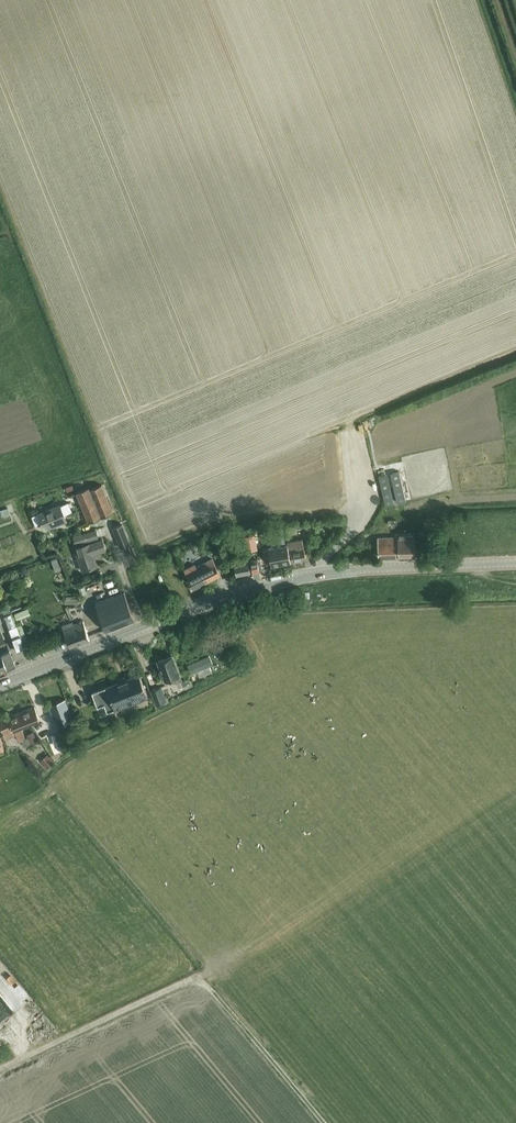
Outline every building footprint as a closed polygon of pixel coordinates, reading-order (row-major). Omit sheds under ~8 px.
[(332,442),(323,442),(323,453),(332,453),(332,442)] [(392,472),(399,502),(406,501),(399,471),(392,472)] [(392,504),(385,474),(378,475),(385,505),(392,504)] [(113,511),(101,484),(89,489),(88,487),(76,492),(88,521),(113,511)] [(7,506),(17,506),(16,497),(6,498),(7,506)] [(44,529),(66,521),(59,504),(37,513),(44,529)] [(10,514),(8,507),(0,510),(0,511),(1,516),(10,514)] [(89,521),(90,527),(105,525),(104,519),(89,521)] [(130,543),(121,523),(114,526),(122,547),(130,543)] [(96,529),(79,534),(73,536),(76,547),(74,547),(82,570),(97,565),(93,553),(106,549),(102,538),(99,539),(96,529)] [(398,555),(413,554),(412,532),(394,533),(394,536),(377,537),(378,556),(398,555)] [(306,560),(302,538),(287,541),(287,544),(288,544),(290,562),(291,562),(306,560)] [(238,554),(246,552),(244,544),(236,546),(238,554)] [(271,566),(290,562),(288,544),(287,544),(268,547),(271,566)] [(236,575),(250,572),(246,554),(232,557),(236,575)] [(220,575),(211,558),(196,566),(194,564),(183,570),(193,589),(220,575)] [(252,572),(259,570),(257,559),(250,560),(252,572)] [(106,630),(135,619),(124,591),(95,602),(106,630)] [(27,600),(30,606),(39,603),(36,596),(27,600)] [(28,607),(14,612),(16,619),(30,613),(28,607)] [(82,620),(66,626),(65,624),(62,626),(65,635),(66,638),(69,646),(89,638),(88,636),(85,628),(83,622),(82,620)] [(16,650),(25,647),(17,625),(8,628),(16,650)] [(15,666),(9,650),(1,653),(2,655),(0,656),(0,672),(15,666)] [(181,679),(180,674),(176,664),(172,654),(158,660),(162,670),(160,671),(162,678),(164,677),(165,680),(174,676),(176,681),(181,679)] [(139,674),(92,691),(98,706),(104,704),(108,712),(148,697),(143,684),(139,674)] [(155,704),(167,700),(161,686),(150,690),(155,704)] [(57,728),(73,721),(65,700),(48,706),(57,728)] [(13,728),(20,725),(39,717),(34,706),(7,717),(13,728)] [(7,717),(0,720),(0,725),(3,733),(6,732),(9,737),(16,734),(19,740),(21,739),(24,746),(30,743),(28,737),(25,738),(20,725),(13,728),(7,717)] [(36,728),(45,727),(44,720),(34,722),(36,728)] [(60,736),(70,732),(68,728),(59,732),(60,736)] [(33,730),(27,733),(31,743),(37,740),(33,730)] [(61,743),(58,733),(53,735),(55,745),(61,743)] [(47,768),(54,762),(47,754),(39,760),(47,768)]
